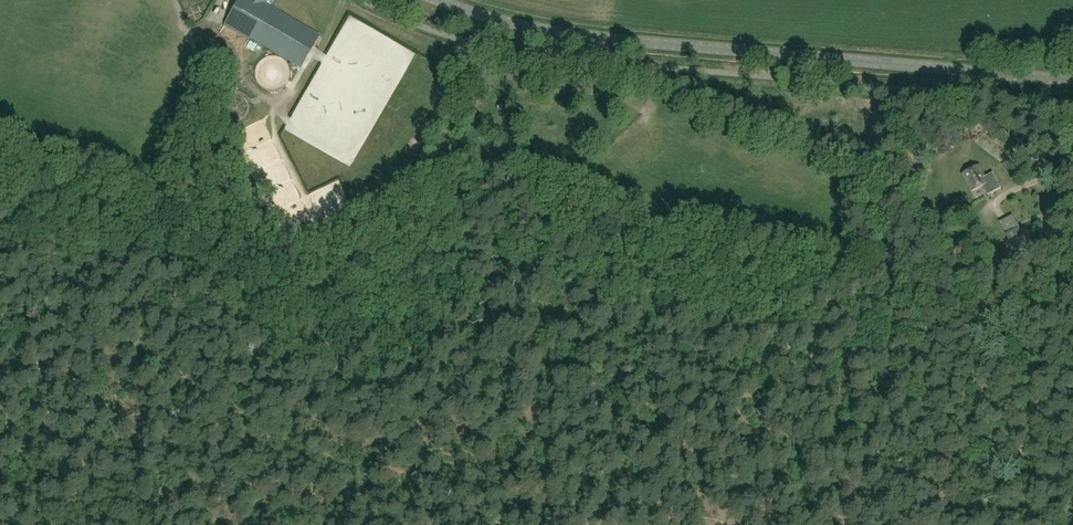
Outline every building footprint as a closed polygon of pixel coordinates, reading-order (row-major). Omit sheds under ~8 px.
[(225,24),(301,68),(319,36),(263,4),(265,0),(239,0),(225,24)] [(972,192),(983,186),(988,195),(1001,189),(993,173),(985,177),(979,165),(963,174),(972,192)] [(992,196),(996,205),(1009,199),(1005,190),(992,196)] [(1005,234),(1010,243),(1015,253),(1028,246),(1022,234),(1019,227),(1005,234)]
